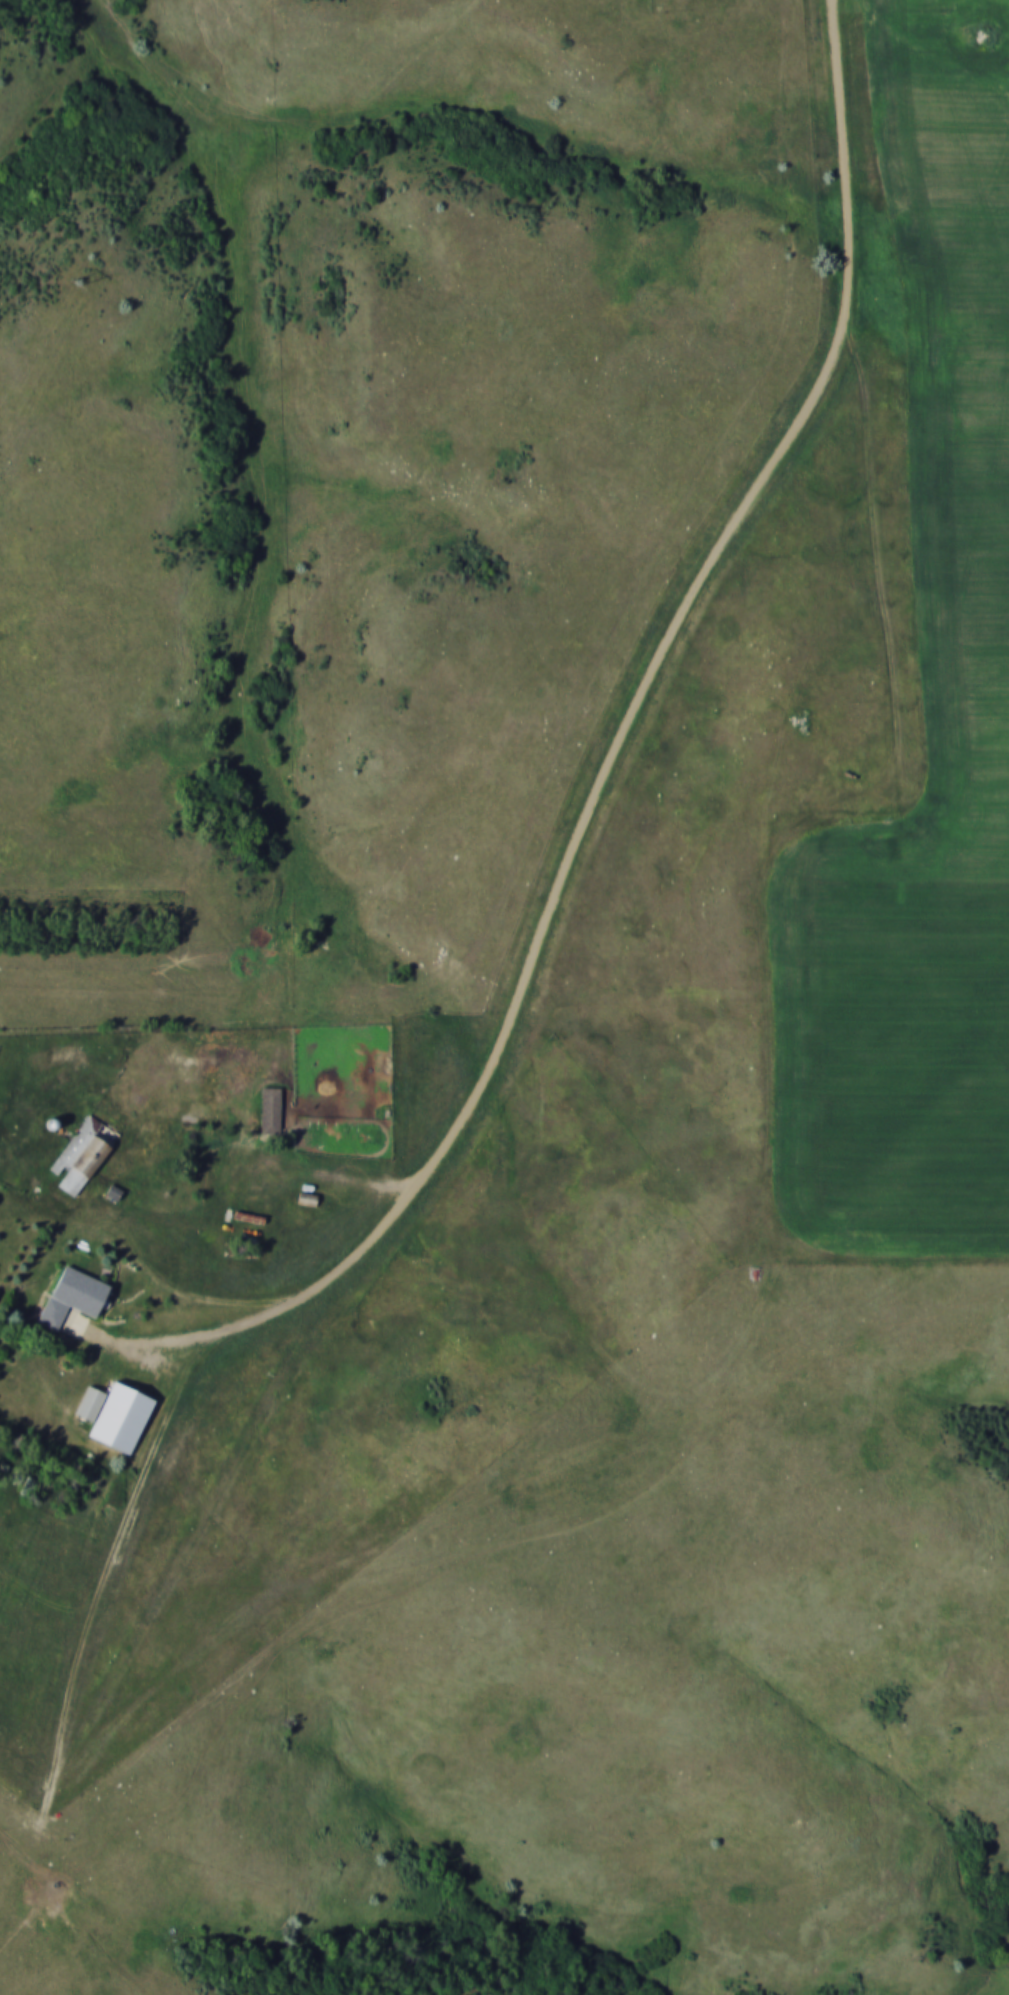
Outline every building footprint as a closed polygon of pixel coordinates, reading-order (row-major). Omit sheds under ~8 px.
[(280,1086),(260,1086),(260,1134),(280,1134),(280,1086)] [(76,1197),(118,1133),(87,1112),(50,1168),(61,1176),(56,1184),(76,1197)] [(118,1202),(124,1190),(110,1182),(104,1195),(118,1202)] [(112,1285),(63,1263),(37,1321),(57,1330),(68,1305),(94,1317),(99,1306),(102,1307),(112,1285)] [(131,1454),(155,1398),(113,1380),(107,1393),(86,1384),(74,1414),(93,1422),(87,1436),(131,1454)]
